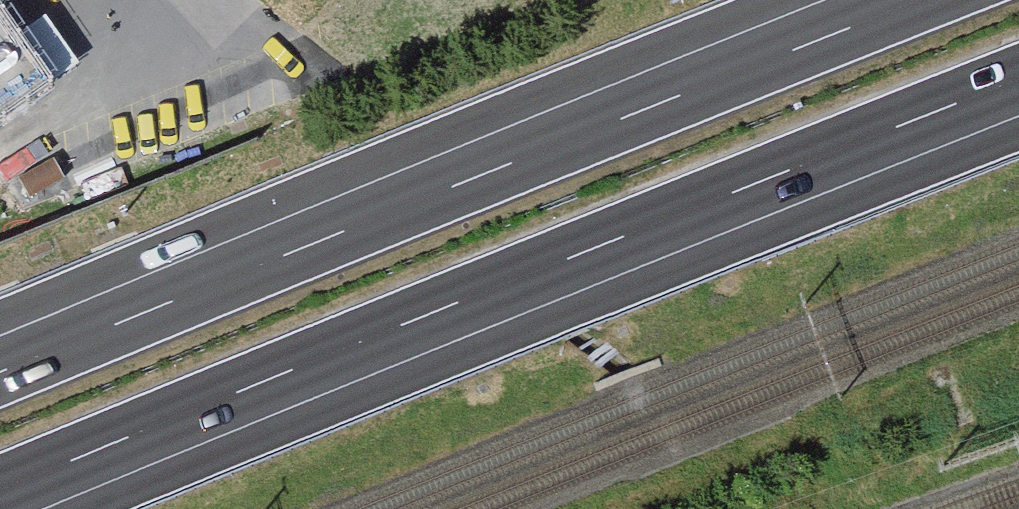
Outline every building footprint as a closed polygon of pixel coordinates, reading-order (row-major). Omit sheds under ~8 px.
[(62,84),(2,0),(0,0),(0,129),(62,84)]
